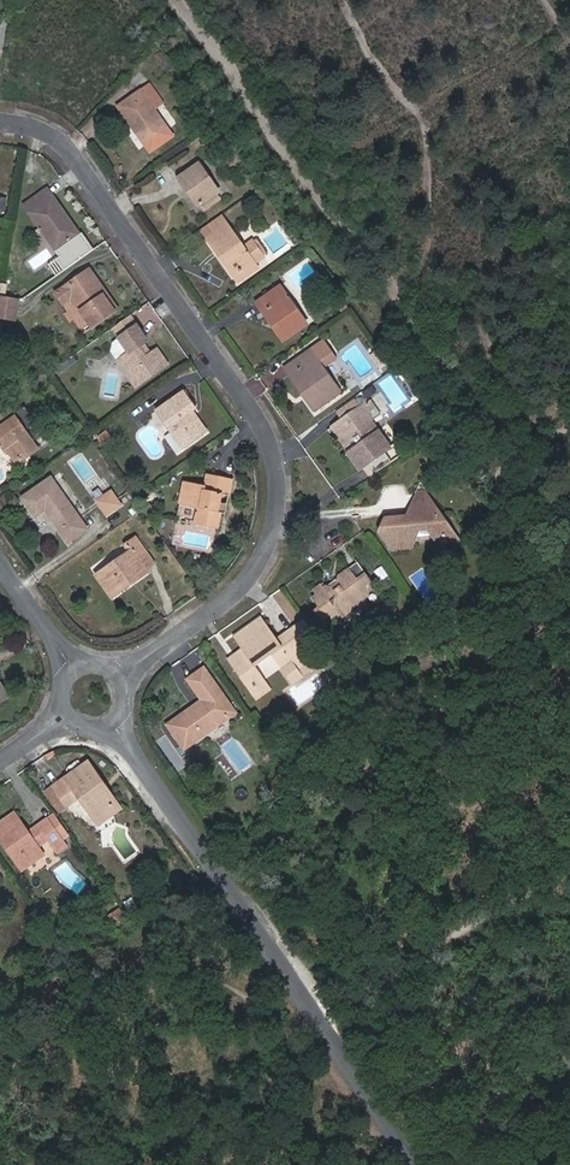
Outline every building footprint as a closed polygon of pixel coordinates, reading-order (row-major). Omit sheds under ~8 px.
[(156,57),(167,72),(173,69),(162,52),(156,57)] [(117,107),(132,128),(135,126),(145,140),(166,126),(140,91),(117,107)] [(203,118),(208,126),(212,123),(207,115),(203,118)] [(135,126),(132,128),(145,146),(168,130),(166,126),(145,140),(135,126)] [(200,206),(218,194),(219,193),(199,164),(178,179),(198,208),(200,206)] [(239,175),(246,184),(250,180),(244,171),(239,175)] [(47,190),(44,191),(77,237),(79,235),(47,190)] [(77,237),(44,191),(24,206),(56,251),(77,237)] [(222,199),(218,194),(200,206),(204,212),(222,199)] [(207,240),(215,251),(217,249),(228,266),(226,267),(232,275),(253,260),(255,264),(265,258),(264,257),(254,243),(253,241),(244,247),(228,225),(207,240)] [(258,241),(254,243),(264,257),(267,254),(258,241)] [(217,249),(215,251),(226,267),(228,266),(217,249)] [(256,265),(255,264),(253,260),(232,275),(235,280),(256,265)] [(60,291),(67,302),(71,299),(91,328),(115,312),(105,299),(108,297),(89,270),(60,291)] [(256,304),(274,329),(277,327),(286,339),(307,324),(281,287),(256,304)] [(63,305),(67,302),(60,291),(56,294),(63,305)] [(118,310),(108,297),(105,299),(115,312),(118,310)] [(0,306),(0,315),(18,318),(21,301),(1,298),(0,306)] [(337,305),(342,311),(346,308),(342,302),(337,305)] [(112,331),(119,340),(137,328),(131,318),(112,331)] [(277,327),(274,329),(282,341),(286,339),(277,327)] [(137,328),(119,340),(129,354),(118,362),(135,386),(166,364),(157,350),(152,354),(146,358),(138,348),(144,344),(147,341),(137,328)] [(335,359),(322,342),(310,350),(315,357),(292,374),(309,399),(307,400),(314,411),(340,393),(322,368),(335,359)] [(152,354),(144,344),(138,348),(146,358),(152,354)] [(292,374),(315,357),(310,350),(284,369),(307,400),(309,399),(292,374)] [(188,414),(192,411),(195,409),(183,393),(157,412),(183,448),(202,434),(188,414)] [(338,413),(342,419),(361,406),(356,399),(338,413)] [(374,475),(392,462),(385,452),(390,448),(361,406),(342,419),(337,423),(351,442),(355,440),(359,445),(354,449),(366,465),(367,465),(374,475)] [(29,457),(38,450),(10,409),(0,416),(0,422),(3,426),(0,428),(0,443),(2,446),(0,447),(6,455),(8,454),(14,462),(26,454),(29,457)] [(206,431),(192,411),(188,414),(202,434),(206,431)] [(337,423),(333,426),(350,451),(354,449),(359,445),(355,440),(351,442),(337,423)] [(98,437),(103,444),(110,438),(106,432),(98,437)] [(110,438),(103,444),(105,447),(112,442),(110,438)] [(426,459),(437,475),(448,467),(437,451),(426,459)] [(14,467),(29,457),(26,454),(14,462),(12,464),(14,467)] [(222,494),(224,495),(228,479),(206,474),(203,486),(185,482),(180,505),(199,509),(195,525),(217,529),(220,513),(218,513),(222,494)] [(45,510),(68,542),(87,529),(51,478),(23,499),(35,517),(45,510)] [(116,487),(98,498),(110,515),(127,504),(116,487)] [(403,520),(401,517),(387,519),(380,533),(392,550),(410,548),(415,537),(411,532),(428,529),(432,535),(444,552),(453,551),(458,541),(424,492),(419,493),(408,516),(411,520),(403,520)] [(228,495),(224,495),(222,494),(218,513),(220,513),(225,514),(228,495)] [(156,515),(150,506),(144,510),(150,519),(156,515)] [(415,537),(432,535),(428,529),(411,532),(415,537)] [(133,550),(99,574),(111,593),(137,575),(140,579),(149,572),(146,569),(155,563),(137,537),(128,543),(133,550)] [(357,563),(349,569),(357,579),(365,574),(357,563)] [(331,588),(327,586),(324,589),(321,585),(312,591),(316,596),(312,599),(319,608),(314,612),(321,622),(329,616),(332,618),(336,615),(342,618),(345,615),(343,610),(351,605),(352,607),(359,602),(368,595),(367,593),(375,587),(365,574),(357,579),(349,569),(338,577),(338,579),(338,583),(331,588)] [(111,593),(99,574),(96,577),(111,599),(140,579),(137,575),(111,593)] [(338,579),(327,586),(331,588),(338,583),(338,579)] [(361,605),(359,602),(352,607),(351,605),(343,610),(345,615),(354,609),(361,605)] [(242,649),(235,654),(243,665),(235,671),(256,701),(271,689),(256,668),(272,656),(281,670),(292,661),(303,676),(321,664),(294,627),(277,639),(261,617),(234,637),(242,649)] [(243,665),(235,654),(227,660),(235,671),(243,665)] [(292,684),(303,676),(292,661),(281,670),(292,684)] [(221,710),(229,704),(204,669),(187,681),(201,701),(168,725),(185,749),(228,719),(221,710)] [(236,713),(229,704),(221,710),(228,719),(236,713)] [(87,762),(64,778),(68,783),(91,767),(87,762)] [(68,783),(64,778),(52,787),(66,807),(79,798),(93,818),(112,805),(100,788),(103,785),(91,767),(68,783)] [(121,809),(103,785),(100,788),(112,805),(93,818),(98,825),(121,809)] [(27,833),(14,814),(0,823),(0,840),(21,870),(43,855),(38,848),(47,841),(55,852),(67,845),(48,819),(37,826),(39,829),(29,835),(27,833)] [(54,814),(48,819),(67,845),(72,841),(54,814)] [(37,826),(27,833),(29,835),(39,829),(37,826)]
